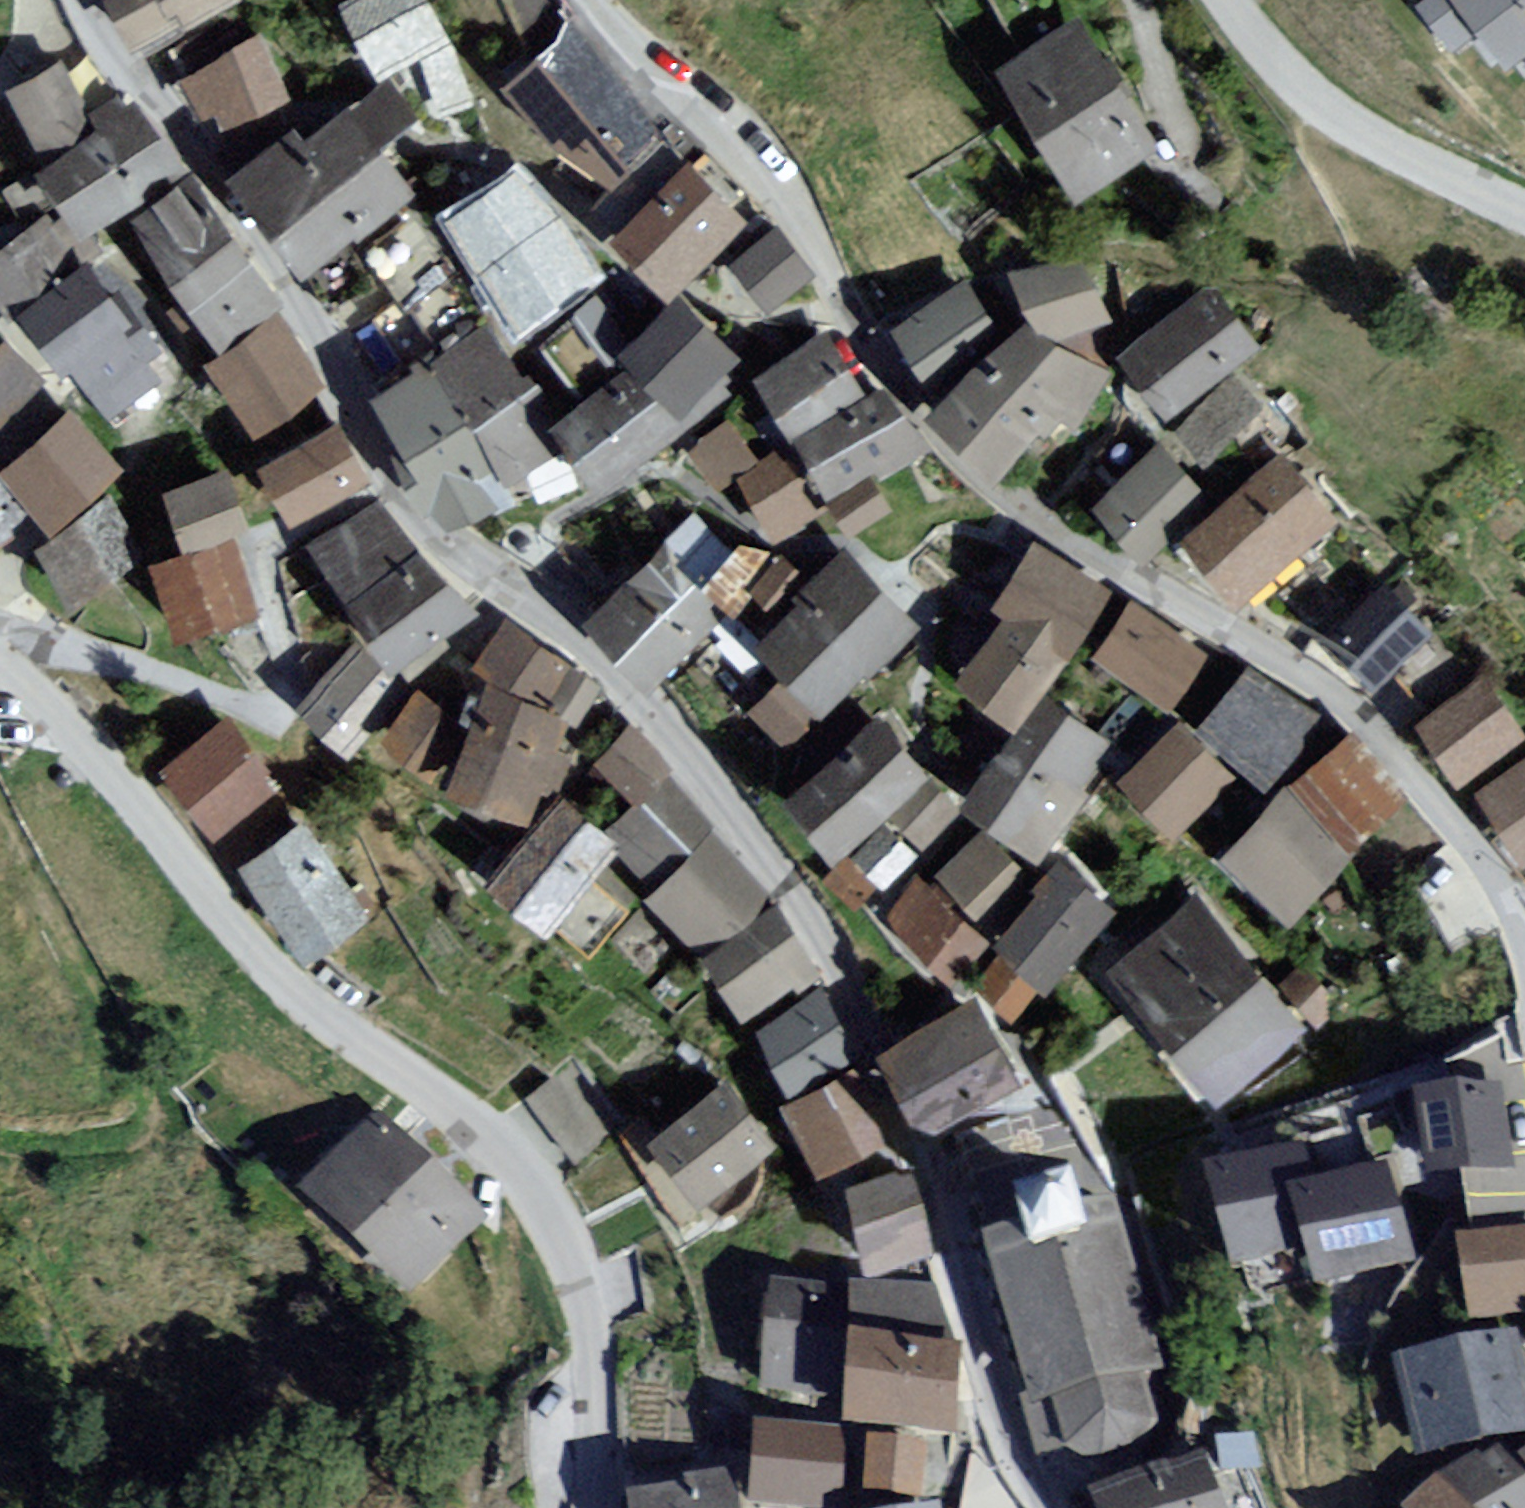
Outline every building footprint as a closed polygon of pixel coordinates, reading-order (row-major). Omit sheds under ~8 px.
[(133,51),(232,0),(105,0),(133,51)] [(334,6),(378,80),(413,66),(434,120),(467,105),(444,47),(422,0),(349,0),(334,6)] [(1504,70),(1524,55),(1524,0),(1448,0),(1504,70)] [(1079,31),(1006,78),(1078,189),(1151,143),(1079,31)] [(258,37),(177,82),(187,120),(214,109),(222,132),(289,101),(258,37)] [(61,64),(5,92),(36,152),(90,128),(61,64)] [(295,127),(225,182),(302,280),(346,245),(414,192),(349,110),(307,142),(295,127)] [(130,113),(24,165),(69,233),(179,173),(130,113)] [(684,165),(610,232),(675,294),(740,225),(684,165)] [(189,179),(123,214),(162,274),(229,239),(189,179)] [(512,179),(436,214),(477,282),(554,236),(512,179)] [(65,264),(30,216),(0,233),(0,295),(3,299),(65,264)] [(417,221),(365,247),(398,299),(448,272),(417,221)] [(769,229),(717,268),(763,313),(808,276),(769,229)] [(566,238),(477,282),(520,328),(597,274),(566,238)] [(214,340),(274,303),(232,241),(172,276),(214,340)] [(346,245),(302,280),(331,317),(376,282),(346,245)] [(943,410),(935,421),(993,474),(1037,425),(1046,431),(1058,416),(1072,425),(1103,374),(1046,341),(1104,319),(1077,267),(1015,276),(1032,321),(1023,330),(975,281),(896,334),(943,410)] [(1251,346),(1210,294),(1127,360),(1168,412),(1251,346)] [(591,295),(518,340),(556,387),(627,342),(591,295)] [(83,396),(135,359),(88,301),(34,330),(83,396)] [(732,361),(672,309),(625,353),(672,403),(732,361)] [(390,385),(423,371),(392,311),(359,329),(390,385)] [(202,361),(255,427),(318,392),(279,324),(202,361)] [(819,333),(750,371),(791,432),(864,398),(819,333)] [(576,487),(556,445),(539,418),(485,334),(430,365),(506,476),(525,466),(539,501),(576,487)] [(36,387),(0,348),(0,422),(36,387)] [(620,365),(539,418),(595,485),(724,404),(724,375),(666,413),(620,365)] [(421,497),(448,524),(508,505),(423,371),(390,385),(365,396),(421,497)] [(1259,409),(1232,381),(1180,433),(1207,461),(1259,409)] [(881,398),(785,441),(816,497),(922,458),(881,398)] [(44,524),(119,470),(71,414),(1,466),(44,524)] [(729,429),(692,452),(712,488),(754,458),(729,429)] [(281,522),(357,487),(330,431),(254,460),(281,522)] [(1150,445),(1083,507),(1142,563),(1173,536),(1213,503),(1150,445)] [(1173,536),(1230,598),(1332,520),(1275,453),(1173,536)] [(765,530),(812,509),(779,460),(732,489),(765,530)] [(222,472),(156,499),(181,547),(224,534),(246,527),(222,472)] [(854,536),(895,515),(863,488),(827,505),(854,536)] [(18,525),(0,500),(0,538),(18,525)] [(37,552),(67,598),(139,558),(109,501),(37,552)] [(371,505),(301,546),(343,601),(408,550),(371,505)] [(692,518),(576,625),(636,681),(769,561),(692,518)] [(181,547),(142,559),(171,631),(254,604),(224,534),(181,547)] [(1112,596),(1025,546),(986,604),(1071,656),(1112,596)] [(388,658),(467,612),(417,558),(350,605),(388,658)] [(823,705),(905,627),(835,561),(754,639),(823,705)] [(1363,685),(1428,630),(1380,581),(1313,633),(1363,685)] [(1125,602),(1090,660),(1164,714),(1206,656),(1125,602)] [(999,619),(953,678),(1013,726),(1067,660),(999,619)] [(576,672),(498,625),(469,662),(551,707),(576,672)] [(347,643),(293,703),(349,749),(405,691),(347,643)] [(1243,673),(1195,730),(1261,790),(1324,722),(1243,673)] [(1410,724),(1454,786),(1523,734),(1479,676),(1410,724)] [(744,708),(779,744),(815,716),(775,678),(744,708)] [(481,681),(436,777),(535,819),(565,720),(481,681)] [(413,688),(376,738),(423,767),(459,718),(413,688)] [(967,804),(1032,854),(1078,801),(1059,788),(1094,751),(1046,699),(967,804)] [(231,716),(158,765),(215,835),(280,792),(231,716)] [(829,854),(926,780),(878,720),(780,790),(829,854)] [(1164,726),(1108,773),(1170,839),(1229,786),(1164,726)] [(654,782),(663,775),(622,732),(595,761),(635,796),(654,782)] [(1466,792),(1516,868),(1524,863),(1524,756),(1466,792)] [(654,782),(587,837),(656,899),(709,839),(654,782)] [(1280,790),(1216,860),(1286,926),(1342,856),(1280,790)] [(932,792),(896,823),(915,839),(949,808),(932,792)] [(604,864),(553,814),(485,884),(541,930),(604,864)] [(300,823),(237,870),(299,965),(365,916),(300,823)] [(1025,881),(972,827),(926,864),(980,918),(1025,881)] [(877,831),(845,854),(860,867),(891,846),(877,831)] [(767,895),(721,841),(652,914),(693,955),(767,895)] [(1046,979),(1106,912),(1053,856),(986,924),(1046,979)] [(947,976),(980,941),(914,879),(878,914),(947,976)] [(1189,891),(1104,965),(1218,1101),(1299,1031),(1189,891)] [(776,909),(704,952),(741,1013),(813,969),(776,909)] [(1013,1017),(1034,990),(986,953),(959,982),(1013,1017)] [(811,990),(748,1021),(786,1091),(845,1056),(811,990)] [(963,1000),(876,1045),(913,1130),(1015,1083),(963,1000)] [(572,1062),(514,1097),(565,1167),(614,1143),(572,1062)] [(848,1072),(777,1104),(813,1174),(890,1136),(848,1072)] [(722,1077),(645,1141),(696,1203),(772,1147),(722,1077)] [(1496,1096),(1408,1106),(1423,1186),(1508,1172),(1496,1096)] [(367,1124),(293,1207),(400,1306),(481,1221),(367,1124)] [(1307,1147),(1200,1177),(1225,1268),(1301,1247),(1286,1191),(1317,1183),(1307,1147)] [(1410,1269),(1380,1164),(1317,1183),(1286,1191),(1301,1247),(1316,1296),(1410,1269)] [(902,1171),(843,1188),(862,1268),(922,1250),(902,1171)] [(1163,1372),(1120,1196),(987,1228),(1031,1408),(1057,1402),(1069,1452),(1161,1430),(1148,1376),(1163,1372)] [(1454,1246),(1462,1326),(1524,1316),(1524,1235),(1454,1246)] [(927,1286),(846,1292),(849,1345),(953,1355),(927,1286)] [(836,1299),(769,1293),(756,1386),(829,1392),(836,1299)] [(1390,1361),(1415,1463),(1524,1438),(1524,1358),(1520,1336),(1390,1361)] [(953,1438),(953,1355),(849,1345),(843,1434),(953,1438)] [(748,1427),(746,1507),(747,1507),(831,1507),(835,1434),(748,1427)] [(932,1452),(864,1448),(862,1495),(931,1506),(932,1452)] [(1489,1453),(1444,1481),(1467,1507),(1524,1507),(1524,1499),(1489,1453)] [(1087,1506),(1088,1507),(1221,1507),(1198,1455),(1087,1506)] [(1435,1481),(1399,1507),(1460,1507),(1435,1481)] [(626,1506),(626,1507),(733,1507),(729,1485),(626,1506)]
